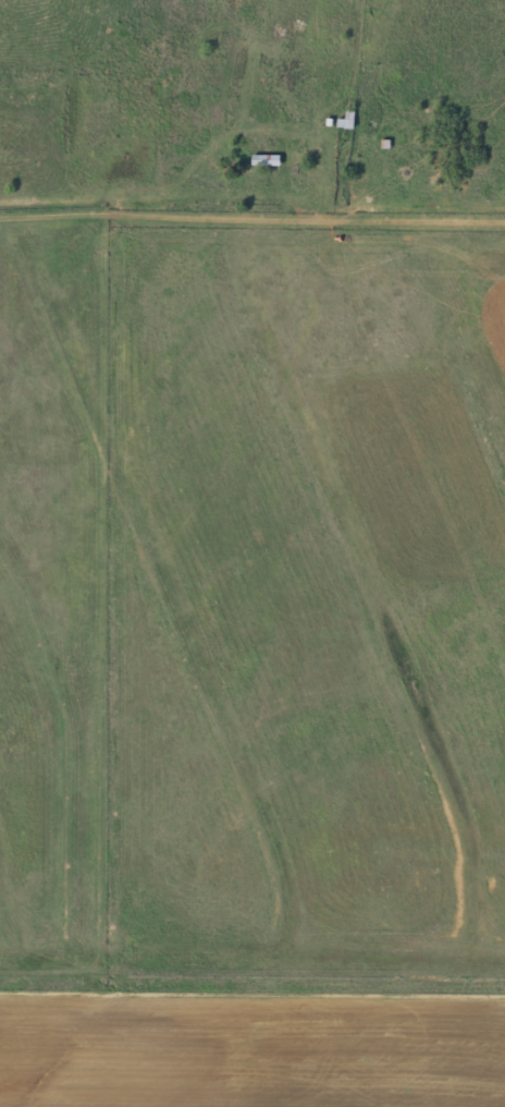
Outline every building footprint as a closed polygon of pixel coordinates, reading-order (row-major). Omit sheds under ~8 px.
[(355,111),(343,111),(343,128),(355,128),(355,111)] [(280,155),(251,155),(251,166),(280,166),(280,155)]
